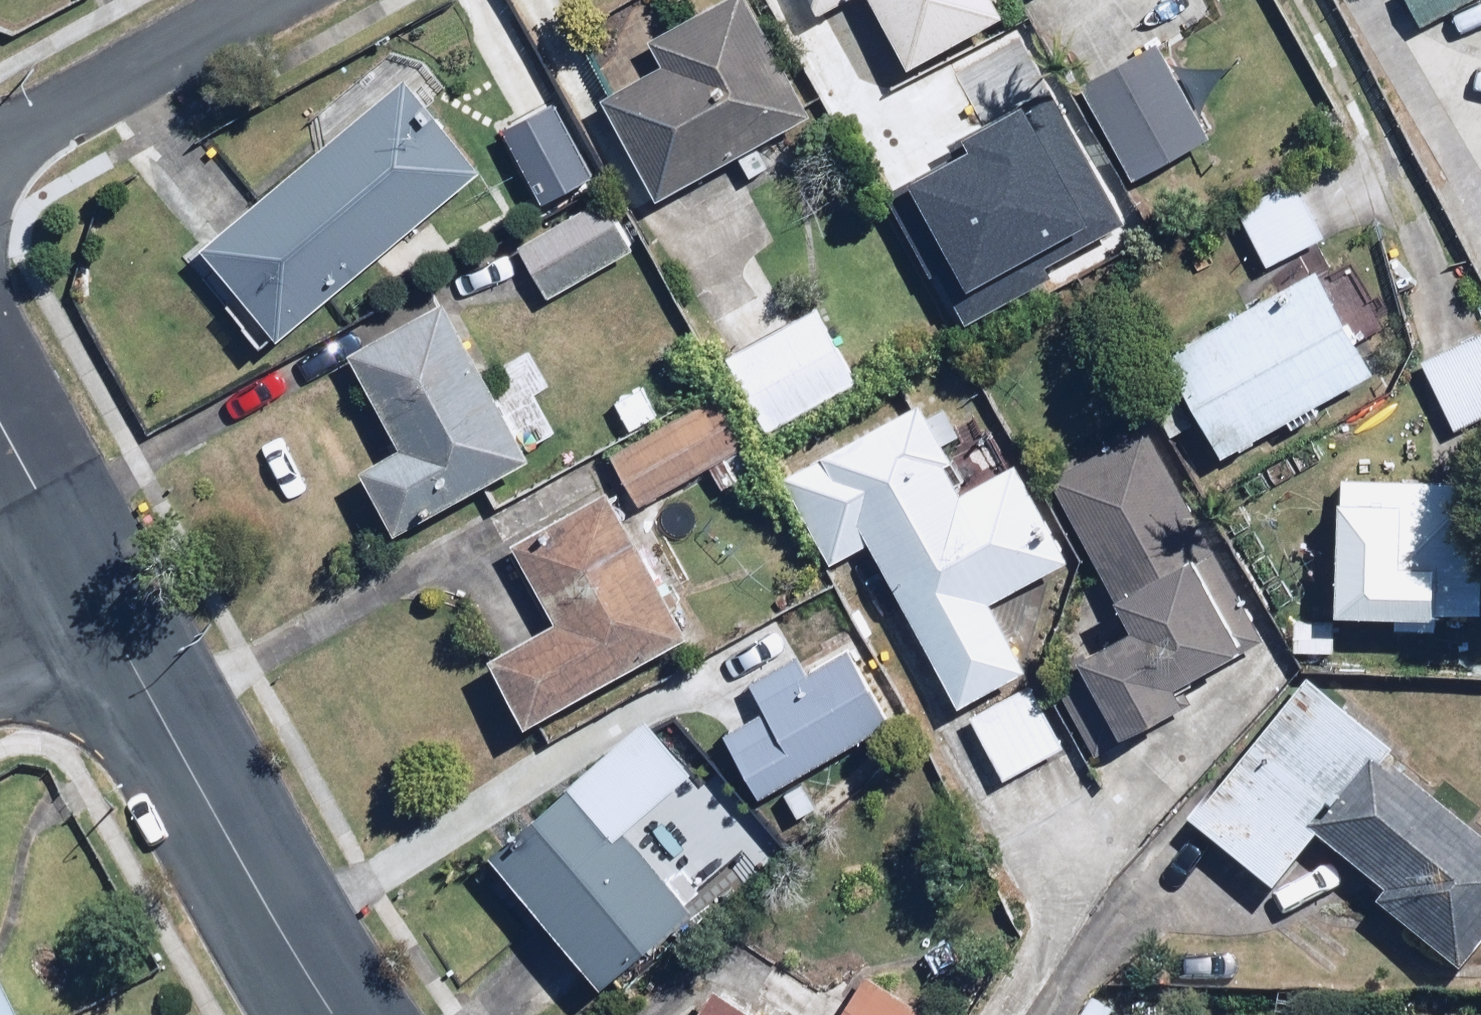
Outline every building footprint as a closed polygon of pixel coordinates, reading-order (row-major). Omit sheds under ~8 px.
[(807,114),(748,0),(725,0),(593,68),(656,192),(807,114)] [(817,15),(845,0),(809,0),(817,15)] [(993,0),(873,0),(907,64),(1000,13),(993,0)] [(1422,25),(1464,0),(1406,0),(1422,25)] [(1163,42),(1080,83),(1130,181),(1212,139),(1163,42)] [(281,336),(474,168),(381,61),(332,104),(346,120),(202,245),(281,336)] [(957,143),(887,182),(962,316),(1141,216),(1057,67),(948,128),(957,143)] [(1320,241),(1294,180),(1234,207),(1260,267),(1320,241)] [(629,247),(599,196),(517,245),(547,296),(629,247)] [(1370,371),(1310,267),(1163,353),(1223,456),(1370,371)] [(528,458),(441,301),(339,357),(391,451),(361,467),(396,530),(528,458)] [(1423,363),(1453,430),(1480,418),(1480,336),(1423,363)] [(638,501),(709,463),(722,488),(757,469),(737,431),(717,395),(611,452),(638,501)] [(929,415),(921,400),(780,479),(826,561),(865,539),(1001,784),(1067,747),(986,603),(1072,555),(1019,460),(963,491),(941,451),(964,438),(946,406),(929,415)] [(1093,753),(1095,758),(1102,754),(1141,831),(1164,819),(1208,764),(1179,706),(1171,690),(1266,643),(1153,415),(1047,467),(1049,470),(1127,628),(1049,666),(1093,753)] [(1331,497),(1328,614),(1478,618),(1480,498),(1480,484),(1332,480),(1331,497)] [(521,722),(685,635),(608,490),(513,540),(557,622),(487,659),(521,722)] [(754,795),(887,725),(848,649),(802,673),(793,655),(745,680),(768,723),(728,745),(754,795)] [(1307,673),(1185,820),(1272,892),(1317,838),(1390,899),(1379,912),(1455,975),(1480,944),(1480,849),(1376,761),(1391,743),(1307,673)] [(690,776),(639,718),(482,858),(597,986),(699,895),(678,870),(665,881),(624,835),(690,776)] [(709,985),(690,1014),(756,1014),(709,985)] [(0,990),(0,1014),(12,1014),(0,990)] [(1090,1003),(1084,1014),(1114,1014),(1090,1003)]
